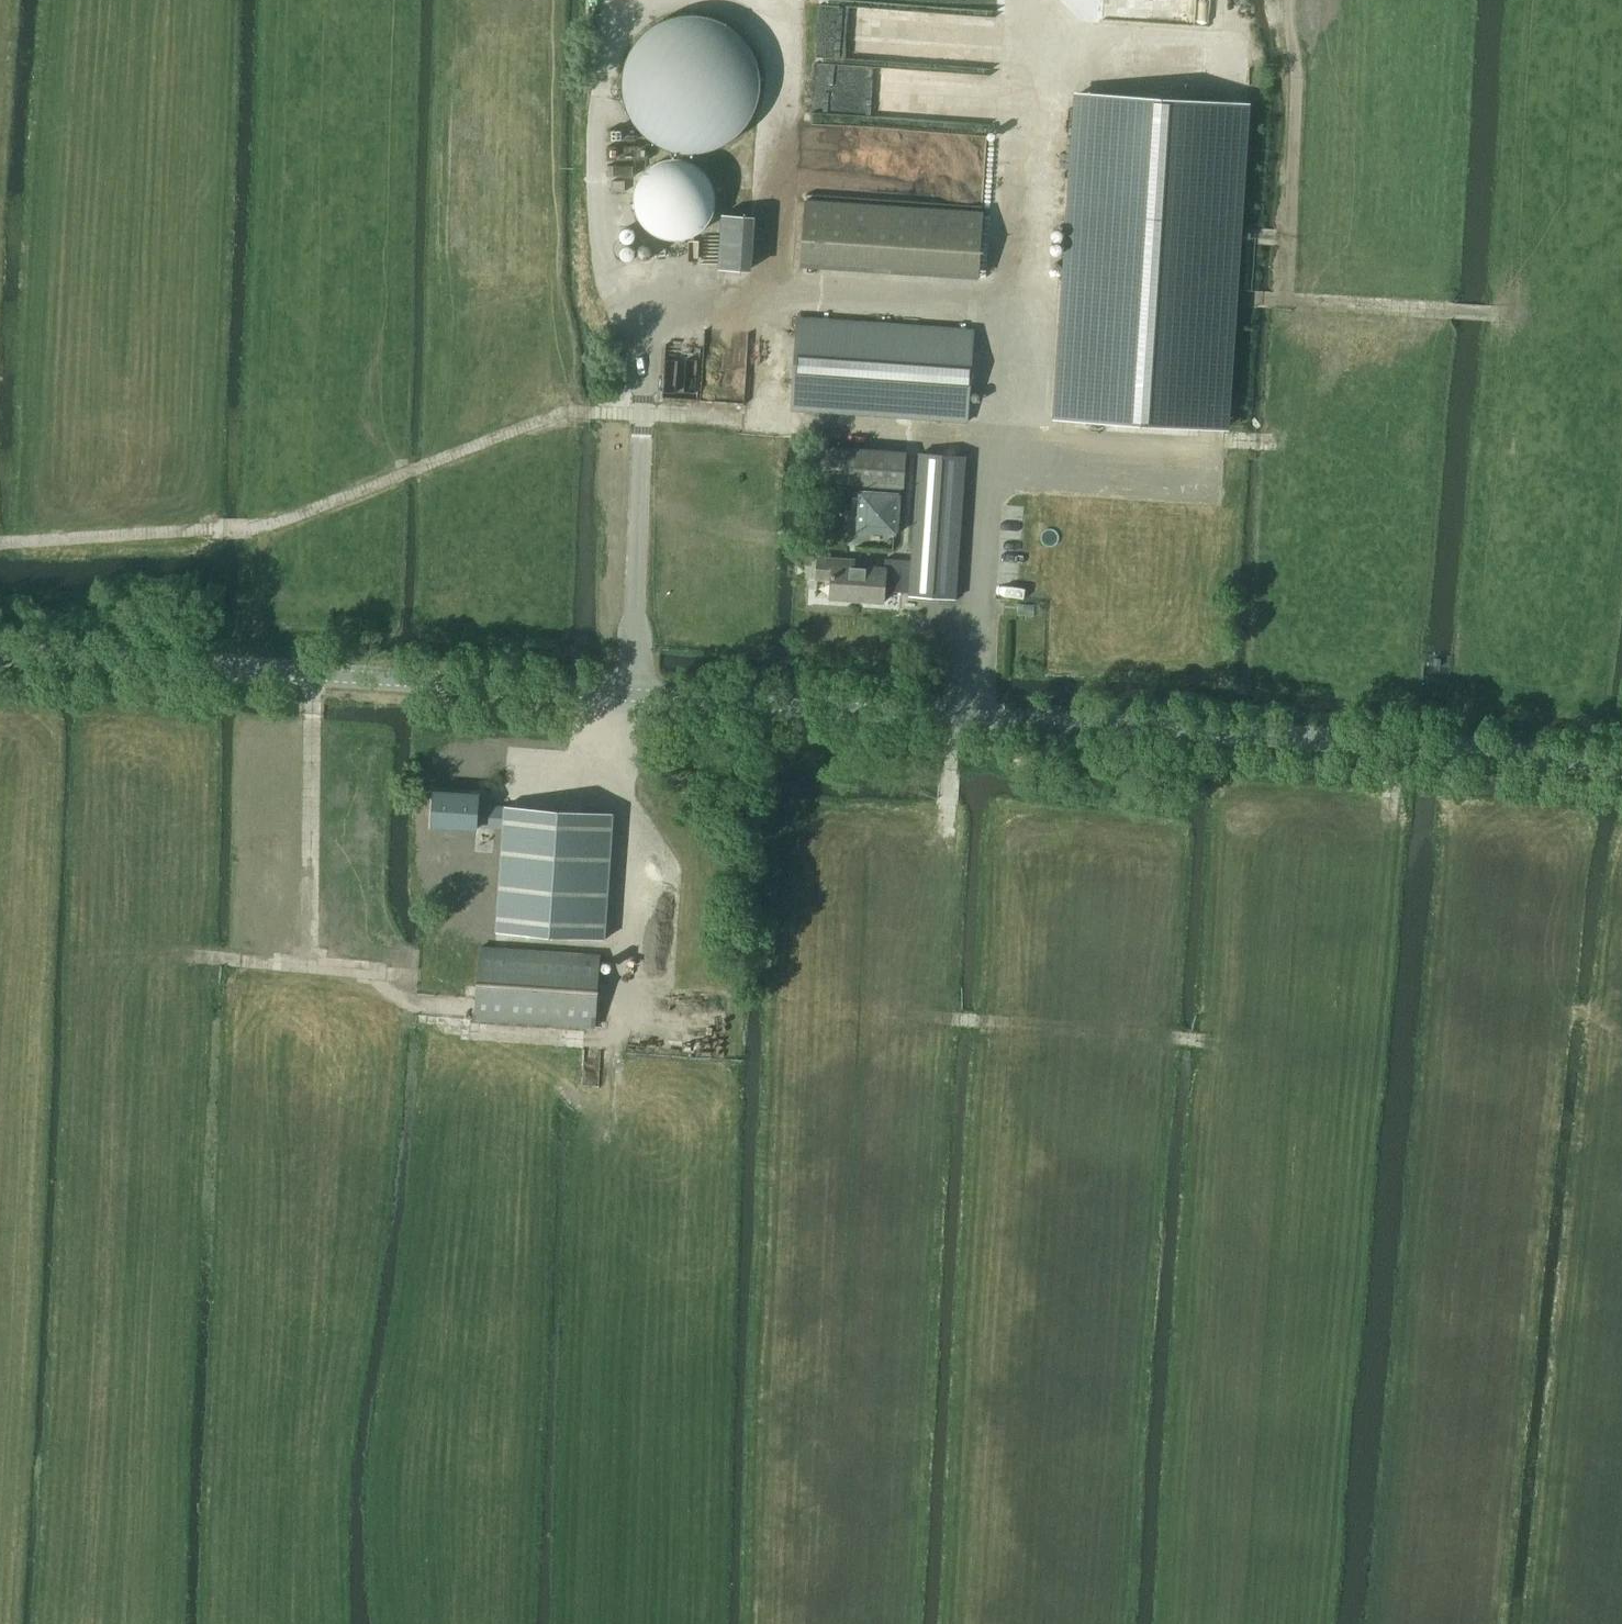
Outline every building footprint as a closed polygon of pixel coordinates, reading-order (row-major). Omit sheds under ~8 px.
[(627,59),(625,65),(624,71),(623,77),(623,83),(623,89),(624,95),(625,101),(627,107),(629,112),(632,118),(635,123),(639,128),(643,132),(648,136),(653,140),(658,143),(663,146),(669,149),(675,150),(681,152),(687,153),(693,153),(699,153),(705,152),(711,150),(717,149),(722,146),(728,143),(733,140),(738,136),(742,132),(746,128),(750,123),(753,118),(756,112),(758,107),(760,101),(762,95),(762,89),(763,83),(762,77),(762,71),(760,65),(758,59),(756,53),(753,48),(750,43),(746,38),(742,33),(738,29),(733,26),(728,22),(722,20),(717,17),(711,15),(705,14),(699,13),(693,13),(687,13),(681,14),(675,15),(669,17),(663,20),(658,22),(653,26),(648,29),(643,33),(639,38),(635,43),(632,48),(629,53),(627,59)] [(1246,105),(1079,93),(1058,419),(1224,429),(1246,105)] [(713,182),(711,178),(709,175),(707,173),(704,170),(702,167),(699,165),(696,163),(693,162),(690,160),(686,159),(683,159),(679,158),(676,158),(672,158),(668,159),(665,159),(662,160),(658,162),(655,163),(652,165),(649,167),(647,170),(644,173),(642,175),(640,178),(639,182),(637,185),(636,188),(635,192),(635,195),(635,199),(635,202),(635,206),(636,209),(637,213),(639,216),(640,219),(642,222),(644,225),(647,228),(649,230),(652,232),(655,234),(658,236),(662,237),(665,238),(668,239),(672,239),(676,240),(679,239),(683,239),(686,238),(690,237),(693,236),(696,234),(699,232),(702,230),(704,228),(707,225),(709,222),(711,219),(713,216),(714,213),(715,209),(716,206),(716,202),(716,199),(716,195),(716,192),(715,188),(714,185),(713,182)] [(802,266),(978,278),(982,211),(806,199),(802,266)] [(798,317),(791,409),(967,421),(974,330),(798,317)] [(857,530),(897,533),(901,487),(905,487),(907,452),(819,445),(816,480),(861,484),(857,530)] [(965,456),(921,453),(917,503),(906,502),(902,561),(886,560),(886,569),(853,566),(854,560),(818,557),(817,578),(832,580),(831,598),(883,602),(884,590),(910,592),(910,595),(955,598),(965,456)] [(479,795),(435,792),(433,825),(477,828),(477,825),(503,827),(496,932),(605,939),(614,812),(505,805),(503,807),(478,805),(479,795)] [(476,1019),(594,1027),(599,954),(481,946),(476,1019)]
